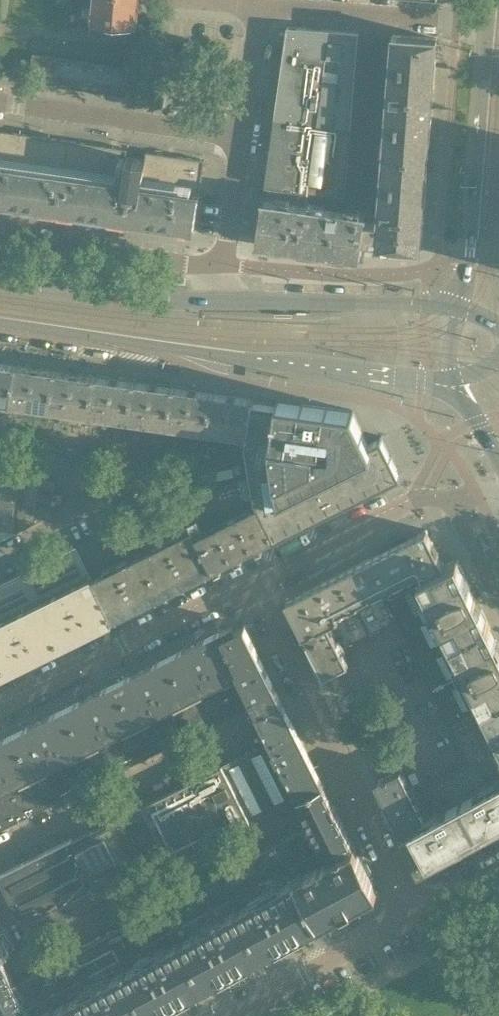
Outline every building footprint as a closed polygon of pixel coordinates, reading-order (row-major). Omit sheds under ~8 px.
[(92,23),(119,25),(136,27),(139,0),(94,0),(92,23)] [(344,211),(354,82),(358,32),(288,27),(278,95),(275,118),(271,140),(263,199),(299,205),(344,211)] [(437,38),(393,35),(388,96),(432,100),(437,38)] [(33,54),(29,80),(42,82),(45,56),(33,54)] [(57,57),(45,56),(42,82),(54,83),(57,57)] [(69,59),(57,57),(54,83),(66,85),(69,59)] [(81,60),(69,59),(66,85),(77,87),(81,60)] [(93,62),(81,60),(77,87),(89,88),(93,62)] [(105,64),(93,62),(89,88),(102,90),(105,64)] [(117,65),(105,64),(102,90),(113,92),(117,65)] [(129,67),(117,65),(113,92),(126,93),(129,67)] [(432,100),(388,96),(383,156),(427,159),(432,100)] [(193,233),(204,159),(146,151),(145,159),(125,156),(126,149),(0,131),(0,205),(193,233)] [(427,159),(383,156),(379,215),(422,218),(427,159)] [(344,211),(299,205),(263,199),(257,242),(360,256),(362,240),(376,242),(376,246),(420,249),(422,218),(379,215),(378,222),(365,221),(366,214),(344,211)] [(0,361),(0,441),(5,442),(16,363),(0,361)] [(56,369),(16,363),(5,442),(44,447),(56,369)] [(95,374),(56,369),(44,447),(83,453),(95,374)] [(134,380),(95,374),(83,453),(123,459),(134,380)] [(134,380),(123,459),(162,464),(173,385),(134,380)] [(213,391),(173,385),(162,464),(179,467),(202,465),(213,391)] [(253,397),(213,391),(202,465),(250,462),(246,440),(253,397)] [(353,411),(253,397),(246,440),(250,462),(252,476),(256,498),(275,537),(400,475),(399,474),(380,437),(368,443),(353,411)] [(41,477),(0,471),(0,528),(15,530),(16,532),(35,523),(41,477)] [(252,476),(177,496),(189,519),(193,528),(196,535),(212,568),(275,537),(256,498),(252,476)] [(53,503),(54,493),(56,479),(41,477),(35,523),(51,515),(53,503)] [(63,494),(54,493),(53,503),(61,504),(63,494)] [(177,496),(127,521),(162,593),(212,568),(196,535),(193,528),(189,519),(177,496)] [(127,521),(76,546),(92,576),(112,618),(162,593),(127,521)] [(16,532),(15,530),(0,528),(0,540),(16,532)] [(426,529),(391,546),(409,582),(444,565),(426,529)] [(76,546),(23,572),(59,645),(113,618),(112,618),(92,576),(76,546)] [(391,546),(356,564),(387,625),(398,619),(385,594),(409,582),(391,546)] [(489,624),(475,596),(457,559),(444,565),(409,582),(385,594),(398,619),(417,659),(489,624)] [(356,564),(322,580),(339,616),(328,621),(341,647),(387,625),(356,564)] [(0,583),(0,658),(6,671),(59,645),(23,572),(0,583)] [(349,663),(341,647),(328,621),(339,616),(322,580),(286,598),(323,676),(349,663)] [(233,624),(220,631),(239,668),(236,669),(252,704),(258,715),(282,702),(283,702),(255,644),(256,642),(246,623),(236,629),(233,624)] [(489,624),(417,659),(449,722),(498,697),(498,645),(489,624)] [(220,631),(169,656),(204,728),(252,704),(236,669),(239,668),(220,631)] [(169,656),(118,682),(153,754),(204,728),(169,656)] [(118,682),(67,707),(102,779),(153,754),(118,682)] [(449,722),(469,762),(477,758),(491,784),(498,780),(498,697),(449,722)] [(285,709),(282,702),(258,715),(261,721),(270,740),(223,764),(251,822),(298,797),(299,798),(323,786),(290,720),(290,719),(285,709)] [(67,707),(15,733),(51,804),(102,779),(67,707)] [(0,740),(0,829),(51,804),(15,733),(0,740)] [(469,762),(447,774),(481,835),(498,826),(498,780),(491,784),(477,758),(469,762)] [(223,764),(142,804),(172,864),(251,822),(223,764)] [(375,781),(388,806),(401,833),(427,819),(413,792),(401,768),(375,781)] [(481,835),(447,774),(413,792),(427,819),(401,833),(419,869),(481,835)] [(329,797),(323,786),(299,798),(305,810),(306,813),(311,823),(306,825),(325,860),(353,845),(329,797)] [(142,804),(115,818),(146,878),(172,864),(142,804)] [(115,818),(73,839),(103,901),(146,878),(115,818)] [(353,845),(325,860),(306,825),(279,840),(321,922),(378,891),(354,844),(353,845)] [(73,839),(0,875),(0,884),(30,940),(103,901),(73,839)] [(277,862),(259,872),(256,873),(247,857),(222,871),(265,952),(321,922),(279,840),(269,846),(277,862)] [(269,846),(247,857),(256,873),(259,872),(277,862),(269,846)] [(222,871),(193,886),(165,901),(209,982),(265,952),(222,871)] [(209,982),(165,901),(109,932),(153,1013),(209,982)] [(2,957),(1,955),(9,951),(0,932),(0,958),(2,957)] [(81,947),(53,962),(72,997),(82,1015),(147,1015),(153,1013),(109,932),(81,947)] [(15,982),(6,964),(2,957),(0,958),(0,1015),(32,1015),(15,982)] [(72,997),(53,962),(15,982),(32,1015),(82,1015),(72,997)]
